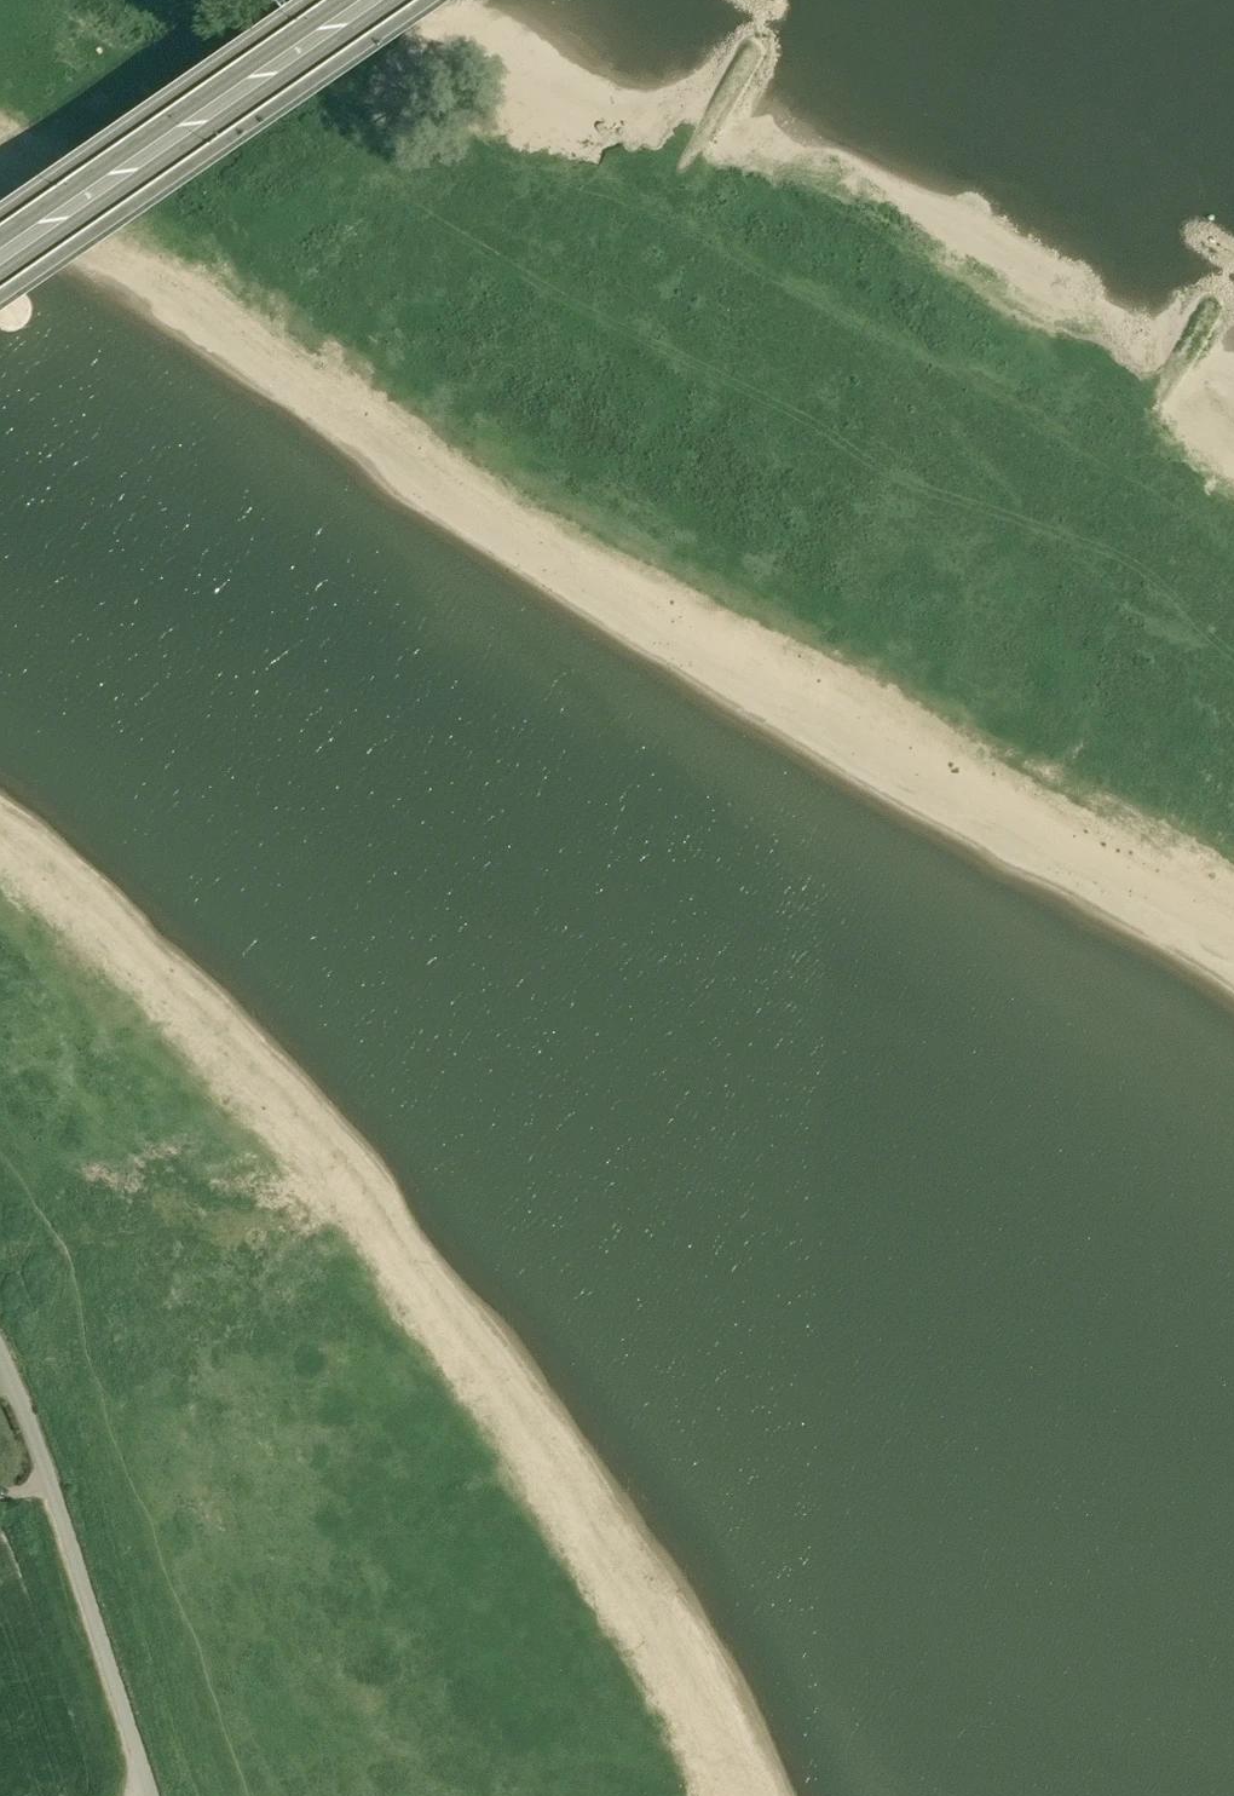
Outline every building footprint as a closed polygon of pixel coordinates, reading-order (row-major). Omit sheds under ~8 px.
[(0,266),(0,290),(6,298),(8,300),(10,300),(12,300),(14,299),(16,297),(17,295),(17,293),(17,291),(0,266)]
